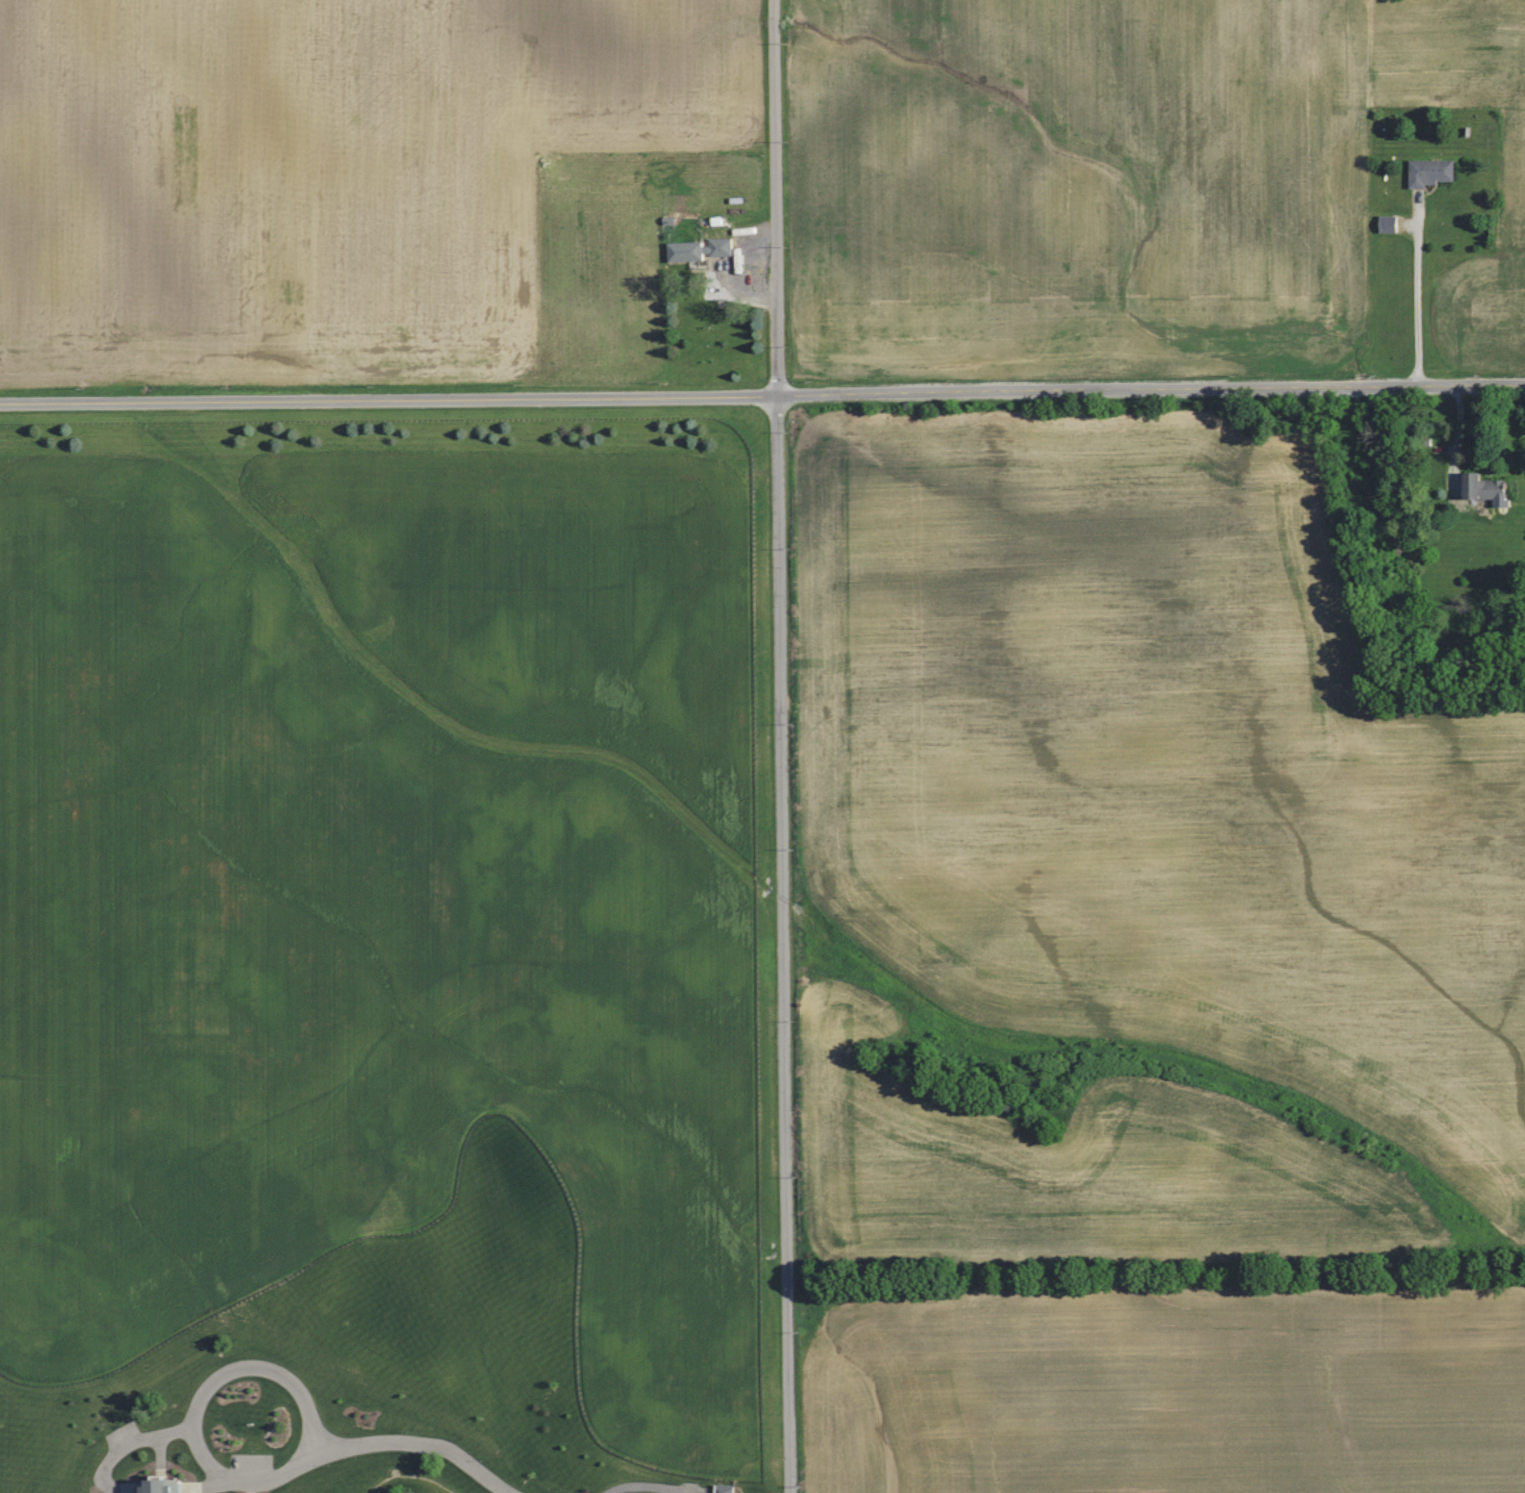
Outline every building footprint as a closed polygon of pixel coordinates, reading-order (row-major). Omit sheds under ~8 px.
[(1452,160),(1407,159),(1407,187),(1424,187),(1424,182),(1452,182),(1452,160)] [(1377,232),(1396,231),(1395,215),(1376,215),(1377,232)] [(665,242),(665,261),(702,259),(702,256),(732,254),(732,237),(704,238),(704,240),(665,242)] [(1459,498),(1491,498),(1491,506),(1507,506),(1507,497),(1502,497),(1502,479),(1476,479),(1476,471),(1459,471),(1459,498)] [(189,1482),(176,1481),(176,1477),(164,1476),(164,1481),(145,1480),(145,1492),(188,1492),(189,1482)] [(712,1484),(711,1492),(731,1492),(731,1484),(712,1484)]
